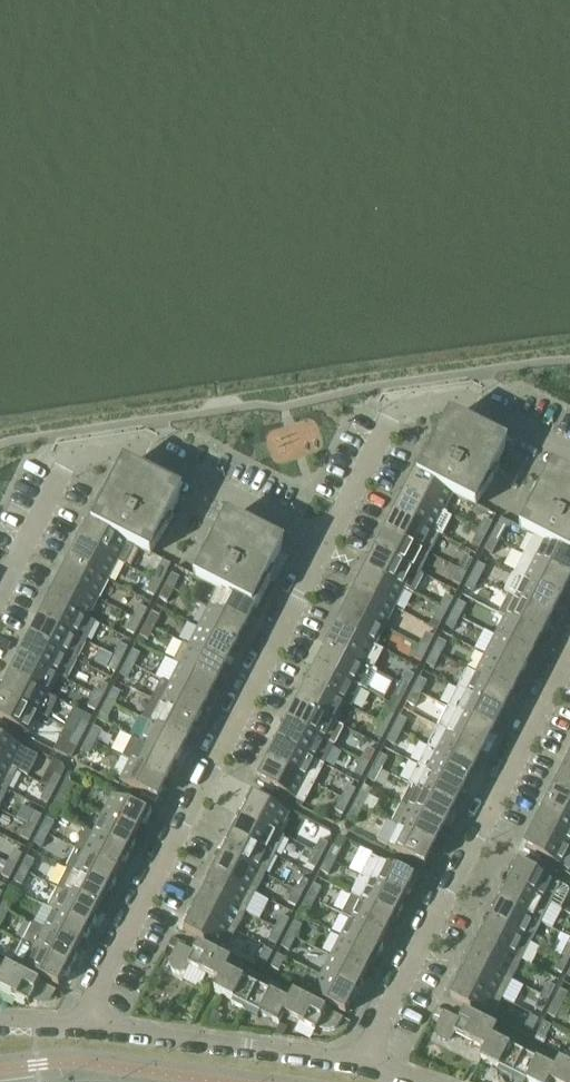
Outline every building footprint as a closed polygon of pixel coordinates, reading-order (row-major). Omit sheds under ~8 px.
[(491,480),(501,460),(500,460),(504,452),(446,423),(437,439),(431,450),(429,449),(414,476),(417,478),(452,495),(476,508),(494,482),(491,480)] [(165,529),(175,509),(179,501),(120,471),(116,479),(106,498),(103,497),(89,524),(92,526),(127,544),(135,548),(151,556),(168,530),(165,529)] [(548,475),(534,502),(531,501),(520,530),(534,537),(569,556),(569,486),(548,475)] [(452,495),(417,478),(413,486),(411,485),(406,495),(408,496),(443,514),(452,495)] [(441,538),(451,518),(443,514),(408,496),(398,516),(439,537),(441,538)] [(439,537),(398,516),(393,524),(392,523),(387,533),(388,534),(388,535),(429,556),(439,537)] [(484,519),(478,532),(486,536),(493,524),(484,519)] [(223,523),(219,531),(218,531),(208,551),(205,549),(194,578),(218,591),(253,609),(256,610),(270,582),(267,581),(277,561),(281,553),(223,523)] [(135,548),(127,544),(92,526),(83,544),(118,562),(126,566),(135,548)] [(505,530),(497,526),(491,538),(499,543),(505,530)] [(486,536),(478,532),(472,545),(480,549),(486,536)] [(429,556),(388,535),(378,554),(419,575),(429,556)] [(534,537),(524,555),(569,578),(569,576),(569,556),(534,537)] [(499,543),(491,538),(484,551),(492,555),(499,543)] [(108,582),(118,562),(83,544),(78,554),(76,553),(71,562),(73,563),(108,582)] [(422,576),(419,575),(378,554),(369,572),(404,590),(413,595),(422,576)] [(569,578),(524,555),(514,575),(559,598),(569,578)] [(465,557),(458,571),(466,575),(473,562),(465,557)] [(108,582),(73,563),(68,573),(66,572),(61,582),(63,583),(98,601),(108,582)] [(478,564),(471,577),(479,582),(486,568),(478,564)] [(159,568),(153,580),(161,584),(167,572),(159,568)] [(466,575),(458,571),(452,583),(460,587),(466,575)] [(394,609),(404,590),(369,572),(364,582),(362,581),(357,590),(359,591),(394,609)] [(172,574),(165,587),(174,591),(180,578),(172,574)] [(559,598),(514,575),(504,594),(508,597),(514,600),(549,617),(559,598)] [(479,582),(471,577),(465,589),(473,593),(479,582)] [(161,584),(153,580),(146,593),(154,597),(161,584)] [(98,601),(63,583),(58,592),(56,591),(51,601),(53,602),(88,620),(98,601)] [(174,591),(165,587),(159,599),(167,603),(174,591)] [(253,609),(218,591),(209,609),(244,627),(253,609)] [(394,609),(359,591),(350,610),(384,628),(394,609)] [(445,596),(439,608),(447,612),(454,600),(445,596)] [(549,617),(514,600),(508,597),(498,615),(504,619),(539,636),(549,617)] [(97,624),(88,620),(53,602),(43,621),(87,643),(97,624)] [(458,602),(452,615),(460,619),(466,606),(458,602)] [(435,615),(439,608),(430,603),(427,611),(435,615)] [(139,606),(133,619),(141,623),(148,610),(139,606)] [(441,625),(447,612),(439,608),(435,615),(433,621),(441,625)] [(244,627),(209,609),(199,628),(234,646),(244,627)] [(384,628),(350,610),(340,629),(375,647),(384,628)] [(160,617),(152,613),(146,625),(154,629),(160,617)] [(460,619),(452,615),(445,627),(453,631),(460,619)] [(141,623),(133,619),(127,631),(135,635),(141,623)] [(539,636),(504,619),(495,637),(530,655),(539,636)] [(87,643),(43,621),(34,640),(77,662),(87,643)] [(154,629),(146,625),(139,638),(147,642),(154,629)] [(234,646),(199,628),(189,647),(224,665),(234,646)] [(383,651),(375,647),(340,629),(335,639),(333,638),(328,647),(330,648),(330,649),(373,671),(383,651)] [(426,634),(420,646),(428,650),(434,638),(426,634)] [(530,655),(495,637),(485,656),(520,674),(522,675),(527,665),(525,664),(530,655)] [(77,662),(34,640),(24,659),(59,677),(67,681),(77,662)] [(447,644),(439,640),(432,653),(440,657),(447,644)] [(120,644),(113,657),(122,661),(128,648),(120,644)] [(224,665),(189,647),(183,644),(173,663),(179,666),(214,684),(224,665)] [(428,650),(420,646),(413,659),(421,663),(428,650)] [(377,673),(373,671),(330,649),(320,668),(363,690),(367,692),(377,673)] [(141,655),(132,651),(126,663),(134,668),(141,655)] [(440,657),(432,653),(426,665),(434,669),(440,657)] [(520,674),(485,656),(476,675),(511,693),(520,674)] [(122,661),(113,657),(107,669),(115,673),(122,661)] [(59,677),(24,659),(14,678),(49,696),(59,677)] [(134,668),(126,663),(120,676),(128,680),(134,668)] [(214,684),(179,666),(170,685),(205,703),(214,684)] [(363,690),(320,668),(310,687),(345,705),(353,709),(363,690)] [(511,693),(476,675),(465,669),(456,689),(501,712),(503,713),(508,703),(506,702),(511,693)] [(406,672),(400,684),(408,689),(415,676),(406,672)] [(57,700),(49,696),(14,678),(4,697),(39,715),(47,719),(57,700)] [(427,683),(419,678),(413,691),(421,695),(427,683)] [(205,703),(170,685),(161,681),(151,700),(194,723),(196,724),(201,714),(199,713),(205,703)] [(100,683),(94,695),(102,699),(108,687),(100,683)] [(408,689),(400,684),(394,697),(402,701),(408,689)] [(345,705),(310,687),(301,706),(335,724),(345,705)] [(121,693),(113,689),(107,702),(115,706),(121,693)] [(501,712),(456,689),(446,708),(491,731),(501,712)] [(421,695),(413,691),(406,703),(414,708),(421,695)] [(102,699),(94,695),(87,708),(96,712),(102,699)] [(4,697),(0,706),(0,723),(7,727),(8,724),(29,735),(39,715),(4,697)] [(185,742),(194,723),(151,700),(142,720),(150,724),(185,742)] [(115,706),(107,702),(100,714),(108,718),(115,706)] [(343,728),(335,724),(301,706),(291,725),(334,747),(343,728)] [(491,731),(446,708),(436,727),(481,750),(491,731)] [(387,710),(380,723),(388,727),(395,714),(387,710)] [(408,721),(399,717),(393,729),(401,734),(408,721)] [(81,721),(74,733),(82,737),(89,725),(81,721)] [(388,727),(380,723),(374,735),(382,740),(388,727)] [(185,742),(150,724),(140,743),(175,761),(177,762),(182,752),(180,751),(185,742)] [(334,747),(291,725),(281,744),(324,766),(334,747)] [(94,727),(87,740),(95,744),(102,731),(94,727)] [(481,750),(436,727),(426,746),(471,769),(481,750)] [(401,734),(393,729),(387,742),(395,746),(401,734)] [(82,737),(74,733),(68,746),(76,750),(82,737)] [(0,735),(0,763),(18,772),(28,752),(1,738),(2,736),(0,735)] [(165,780),(175,761),(140,743),(132,739),(122,758),(130,762),(165,780)] [(95,744),(87,740),(81,752),(89,756),(95,744)] [(324,766),(281,744),(271,763),(314,785),(324,766)] [(471,769),(426,746),(416,765),(461,788),(471,769)] [(367,748),(361,761),(369,765),(375,752),(367,748)] [(388,759),(380,755),(373,767),(382,772),(388,759)] [(369,765),(361,761),(354,773),(362,778),(369,765)] [(165,780),(130,762),(120,782),(141,793),(140,795),(156,803),(163,790),(161,789),(165,780)] [(0,763),(0,787),(8,791),(18,772),(0,763)] [(314,785),(271,763),(266,772),(264,771),(258,784),(274,792),(275,790),(304,805),(314,785)] [(461,788),(416,765),(407,784),(411,787),(452,807),(461,788)] [(382,772),(373,767),(367,780),(375,784),(382,772)] [(566,774),(557,792),(569,799),(569,775),(566,774)] [(53,775),(47,787),(55,791),(61,779),(53,775)] [(74,785),(66,781),(59,794),(68,798),(74,785)] [(348,786),(341,799),(349,803),(356,790),(348,786)] [(55,791),(47,787),(40,800),(48,804),(55,791)] [(442,826),(452,807),(411,787),(401,805),(407,809),(442,826)] [(557,792),(547,813),(569,824),(569,799),(557,792)] [(269,802),(252,793),(246,806),(248,808),(244,817),(279,835),(289,815),(268,804),(269,802)] [(369,797),(361,793),(354,805),(362,810),(369,797)] [(68,798),(59,794),(53,806),(61,810),(68,798)] [(134,806),(113,796),(103,816),(138,834),(142,824),(145,826),(152,813),(135,804),(134,806)] [(349,803),(341,799),(335,811),(343,816),(349,803)] [(362,810),(354,805),(348,818),(356,822),(362,810)] [(442,826),(407,809),(401,805),(391,825),(432,846),(434,847),(439,837),(437,836),(442,826)] [(34,813),(27,825),(35,829),(42,817),(34,813)] [(547,813),(537,830),(569,847),(569,824),(547,813)] [(133,843),(138,834),(103,816),(93,835),(131,854),(136,845),(133,843)] [(285,838),(279,835),(244,817),(239,826),(236,825),(231,834),(275,856),(285,838)] [(55,823),(46,819),(40,832),(48,836),(55,823)] [(427,855),(432,846),(391,825),(387,822),(377,842),(408,859),(407,861),(423,869),(429,856),(427,855)] [(35,829),(27,825),(21,838),(29,842),(35,829)] [(537,830),(533,840),(531,839),(524,851),(540,859),(541,857),(562,868),(569,852),(569,847),(537,830)] [(131,854),(93,835),(86,831),(77,850),(118,872),(123,862),(126,864),(131,854)] [(48,836),(40,832),(34,844),(42,848),(48,836)] [(275,856),(231,834),(226,843),(229,845),(224,855),(265,876),(275,856)] [(320,840),(314,853),(322,857),(328,844),(320,840)] [(333,847),(326,859),(335,863),(341,851),(333,847)] [(113,881),(118,872),(77,850),(67,870),(112,892),(117,883),(113,881)] [(14,851),(8,864),(16,868),(22,855),(14,851)] [(322,857),(314,853),(307,865),(315,870),(322,857)] [(265,876),(224,855),(219,864),(216,863),(211,872),(256,894),(265,876)] [(35,862),(27,857),(20,870),(28,874),(35,862)] [(412,891),(419,878),(402,870),(401,872),(372,857),(362,877),(405,899),(410,890),(412,891)] [(335,863),(326,859),(320,872),(328,876),(335,863)] [(568,889),(555,882),(534,871),(535,869),(518,860),(512,873),(515,875),(510,883),(551,904),(561,909),(569,892),(568,889)] [(1,876),(9,880),(16,868),(8,864),(1,876)] [(28,874),(20,870),(14,883),(22,887),(28,874)] [(112,892),(67,870),(58,889),(64,892),(98,910),(103,900),(107,902),(112,892)] [(256,894),(211,872),(207,881),(210,883),(205,893),(246,914),(256,894)] [(400,909),(405,899),(362,877),(352,896),(360,900),(398,920),(403,910),(400,909)] [(301,878),(294,891),(302,895),(309,883),(301,878)] [(510,883),(505,893),(502,892),(497,901),(541,923),(551,904),(510,883)] [(322,889),(313,885),(307,897),(315,902),(322,889)] [(98,910),(64,892),(58,889),(48,908),(54,911),(92,931),(97,921),(94,920),(98,910)] [(302,895),(294,891),(288,903),(296,908),(302,895)] [(246,914),(205,893),(200,902),(197,901),(192,910),(236,933),(246,914)] [(15,900),(7,896),(1,908),(9,913),(15,900)] [(398,920),(360,900),(352,896),(342,915),(350,920),(385,937),(390,928),(393,930),(398,920)] [(315,902),(307,897),(300,910),(309,914),(315,902)] [(541,923),(497,901),(492,911),(495,913),(490,922),(531,943),(541,923)] [(54,911),(48,908),(42,905),(32,925),(79,948),(84,939),(87,941),(92,931),(54,911)] [(1,908),(0,909),(0,924),(2,925),(9,913),(1,908)] [(236,933),(192,910),(187,920),(190,922),(185,932),(226,953),(236,933)] [(281,916),(275,929),(283,933),(289,920),(281,916)] [(380,947),(385,937),(350,920),(340,939),(379,958),(384,948),(380,947)] [(490,922),(485,932),(482,930),(477,940),(521,962),(531,943),(490,922)] [(302,927),(294,923),(287,935),(296,940),(302,927)] [(74,958),(79,948),(32,925),(23,943),(34,949),(72,969),(77,959),(74,958)] [(283,933),(275,929),(268,941),(276,946),(283,933)] [(296,940),(287,935),(281,948),(289,952),(296,940)] [(379,958),(340,939),(331,958),(366,976),(370,966),(374,968),(379,958)] [(521,962),(477,940),(472,949),(476,951),(470,961),(511,982),(521,962)] [(72,969),(34,949),(23,943),(12,964),(59,987),(64,977),(67,979),(72,969)] [(230,962),(199,945),(194,953),(185,948),(186,946),(179,943),(171,958),(171,960),(169,965),(171,970),(175,973),(179,975),(184,973),(189,967),(219,983),(230,962)] [(560,958),(569,962),(569,959),(569,947),(567,946),(560,958)] [(258,962),(266,966),(273,953),(264,949),(258,962)] [(285,960),(277,955),(271,968),(279,972),(285,960)] [(366,976),(331,958),(321,977),(359,996),(364,986),(361,985),(366,976)] [(569,962),(560,958),(554,971),(562,975),(569,962)] [(470,961),(466,970),(463,968),(457,978),(501,1001),(511,982),(470,961)] [(230,962),(219,983),(214,992),(234,1002),(231,1006),(245,1013),(258,988),(251,984),(256,975),(230,962)] [(0,963),(0,984),(8,968),(0,963)] [(8,968),(0,984),(0,990),(29,1005),(31,1001),(33,1003),(38,1004),(43,1004),(47,1003),(51,1000),(54,996),(56,992),(8,968)] [(359,996),(321,977),(311,997),(346,1015),(351,1004),(354,1006),(359,996)] [(501,1001),(457,978),(453,987),(456,989),(451,999),(492,1020),(501,1001)] [(295,995),(269,982),(264,991),(258,988),(245,1013),(258,1020),(260,1016),(279,1026),(284,1016),(295,995)] [(547,983),(541,996),(549,1001),(555,988),(547,983)] [(560,990),(553,1003),(561,1007),(568,994),(560,990)] [(343,1019),(295,995),(284,1016),(316,1032),(318,1029),(320,1030),(325,1031),(330,1031),(334,1030),(338,1027),(343,1019)] [(549,1001),(541,996),(534,1009),(543,1013),(549,1001)] [(561,1007),(553,1003),(547,1015),(555,1019),(561,1007)] [(496,1029),(465,1013),(460,1021),(444,1012),(437,1025),(436,1028),(435,1033),(437,1037),(441,1041),(446,1042),(450,1040),(454,1036),(455,1034),(485,1050),(496,1029)] [(539,1020),(530,1016),(524,1029),(532,1033),(539,1020)] [(543,1023),(537,1035),(545,1040),(551,1027),(543,1023)] [(524,1055),(517,1052),(522,1042),(496,1029),(485,1050),(481,1060),(500,1069),(497,1073),(511,1080),(524,1055)] [(561,1062),(529,1045),(524,1055),(511,1080),(515,1081),(551,1081),(561,1062)] [(561,1062),(551,1081),(569,1081),(569,1067),(561,1062)]
